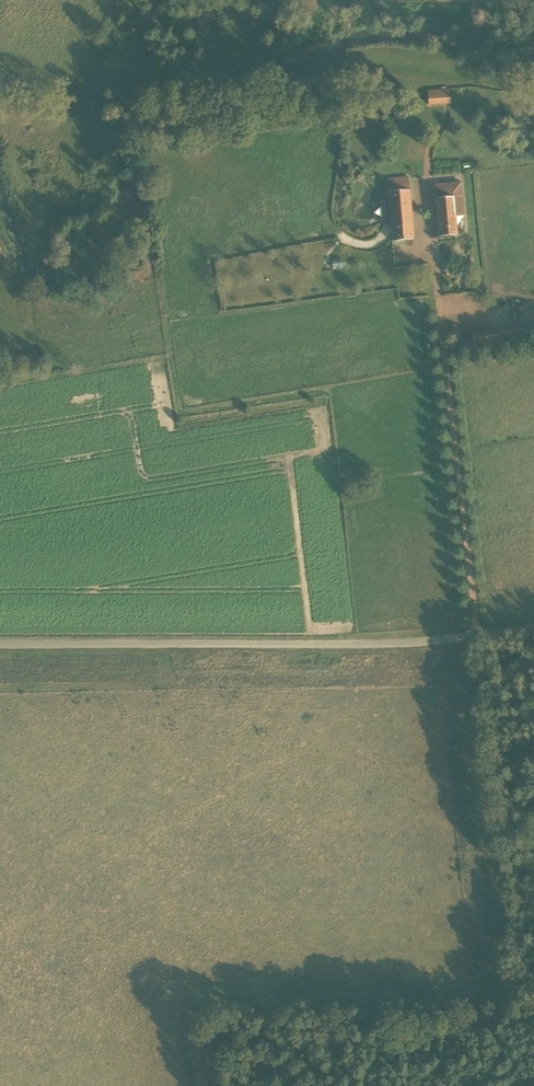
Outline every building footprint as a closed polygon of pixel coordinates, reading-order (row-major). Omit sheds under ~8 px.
[(427,91),(428,105),(444,103),(443,90),(427,91)] [(457,184),(457,183),(451,183),(435,185),(439,237),(455,235),(453,216),(463,215),(461,183),(457,184)] [(413,239),(409,190),(387,192),(391,241),(413,239)] [(449,275),(449,270),(451,270),(449,261),(441,262),(442,271),(444,271),(444,275),(449,275)] [(368,652),(368,664),(383,663),(382,651),(368,652)]
